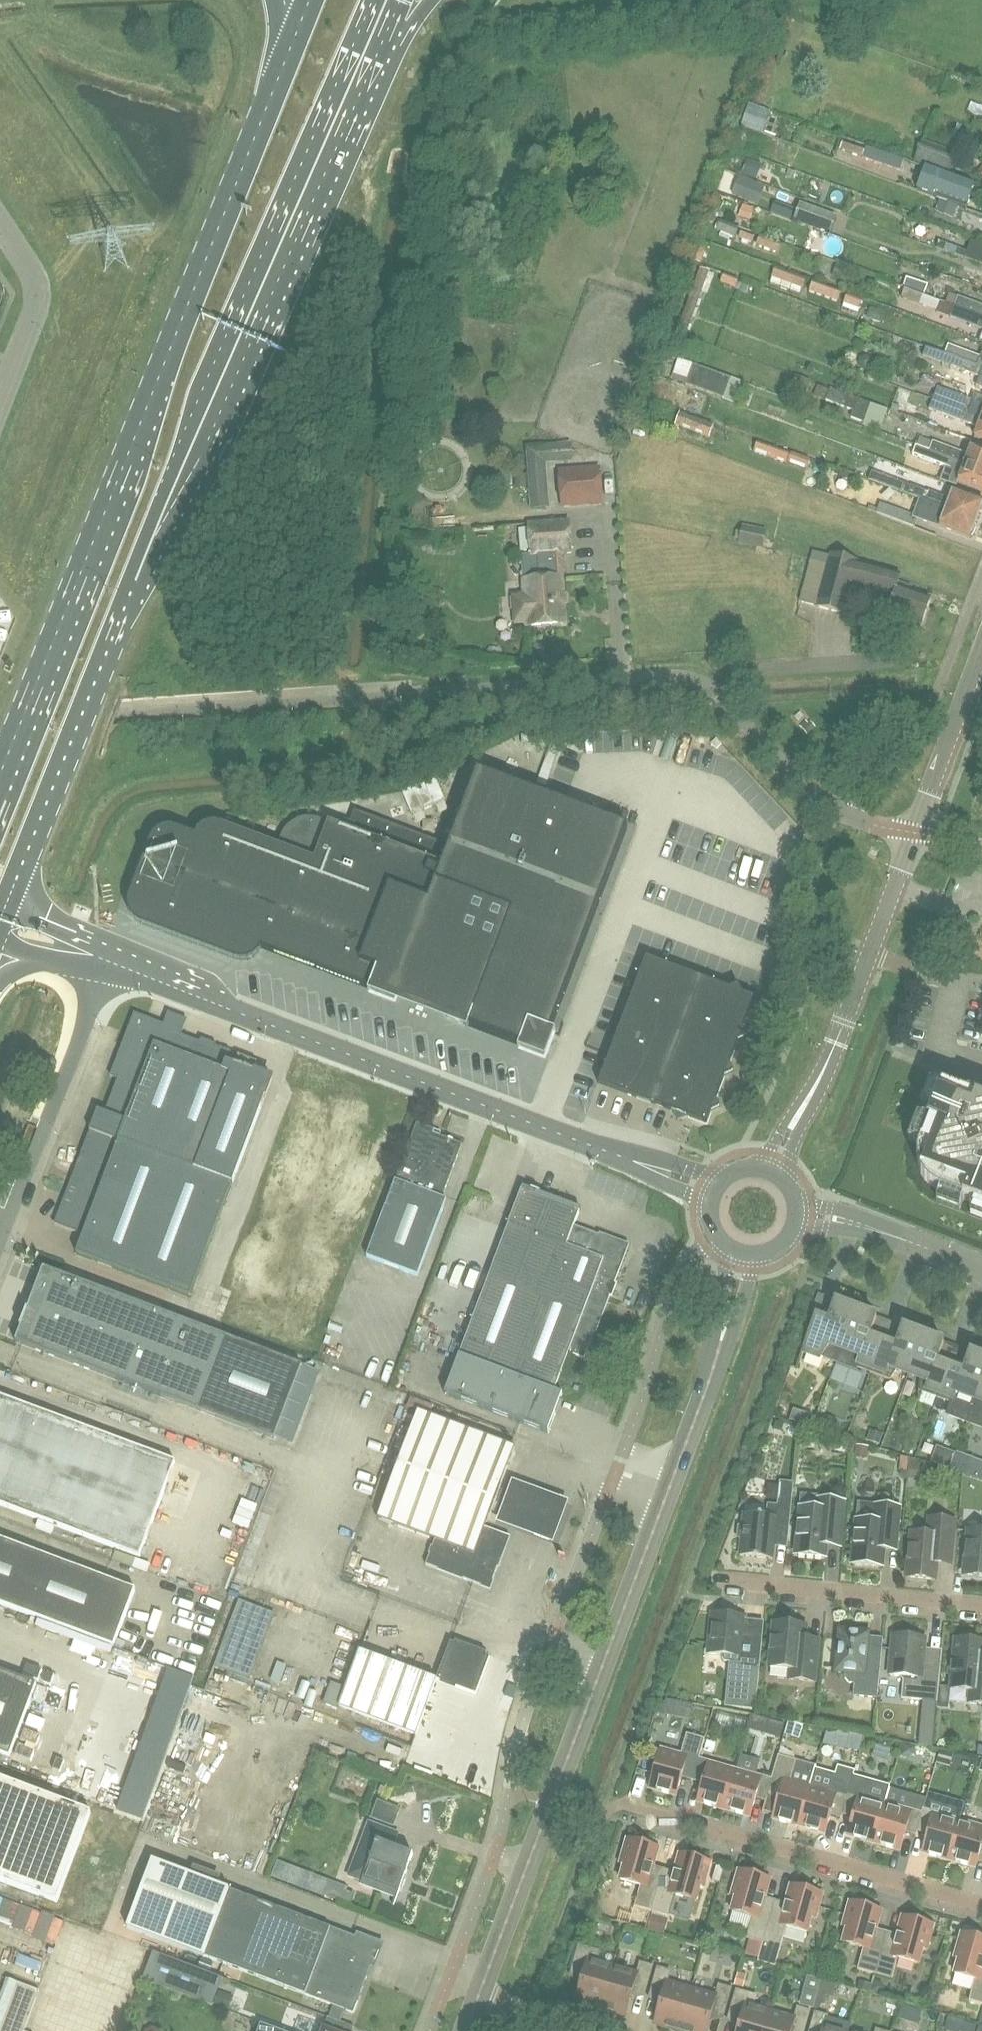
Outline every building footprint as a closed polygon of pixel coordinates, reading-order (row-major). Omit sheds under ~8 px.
[(921,144),(915,163),(914,163),(958,178),(964,159),(921,144)] [(976,187),(925,168),(917,190),(968,209),(976,187)] [(744,199),(751,182),(738,177),(731,194),(744,199)] [(841,214),(802,201),(796,220),(834,233),(841,214)] [(759,221),(763,209),(751,205),(747,218),(759,221)] [(968,211),(967,223),(981,224),(981,212),(968,211)] [(723,237),(744,242),(747,230),(726,225),(723,237)] [(765,248),(787,256),(790,248),(768,240),(765,248)] [(936,248),(964,258),(967,252),(939,241),(936,248)] [(779,286),(812,293),(815,280),(782,273),(779,286)] [(931,284),(908,276),(905,285),(927,293),(931,284)] [(819,287),(818,300),(848,303),(849,291),(819,287)] [(909,300),(924,305),(928,295),(913,290),(909,300)] [(955,307),(981,317),(981,306),(950,294),(946,303),(955,307)] [(854,298),(850,311),(868,316),(872,303),(854,298)] [(955,307),(951,318),(981,330),(981,317),(955,307)] [(977,367),(981,369),(981,358),(980,358),(980,357),(948,345),(944,354),(933,350),(977,367)] [(977,367),(933,350),(930,360),(950,367),(950,366),(974,375),(973,375),(981,379),(981,369),(977,367)] [(694,365),(687,387),(722,400),(730,378),(694,365)] [(981,420),(981,408),(971,405),(973,400),(937,387),(932,401),(981,420)] [(830,389),(826,400),(854,411),(851,417),(865,423),(873,404),(830,389)] [(934,411),(978,427),(974,437),(981,440),(981,420),(932,401),(929,409),(934,411)] [(880,407),(870,442),(900,450),(903,440),(888,436),(895,411),(880,407)] [(675,426),(692,426),(692,409),(675,409),(675,426)] [(916,446),(981,471),(981,449),(972,446),(968,454),(933,441),(930,450),(916,445),(916,446)] [(525,447),(530,509),(544,508),(540,460),(570,458),(569,444),(525,447)] [(916,446),(913,454),(961,472),(958,482),(981,491),(981,471),(916,446)] [(899,467),(919,472),(922,461),(902,456),(899,467)] [(558,473),(562,506),(599,502),(595,469),(558,473)] [(869,480),(977,519),(981,506),(981,500),(954,490),(953,491),(910,475),(907,484),(872,471),(869,480)] [(869,480),(920,499),(914,517),(940,527),(970,538),(977,519),(869,480)] [(896,520),(900,510),(880,503),(877,513),(896,520)] [(520,556),(522,581),(524,595),(511,596),(514,624),(526,623),(526,626),(564,623),(558,554),(570,553),(567,521),(527,524),(530,555),(520,556)] [(763,550),(767,531),(750,527),(750,528),(742,526),(738,545),(763,550)] [(804,590),(801,603),(817,607),(844,614),(851,587),(893,598),(888,613),(922,624),(930,601),(931,599),(911,591),(912,587),(899,583),(900,578),(901,574),(857,563),(858,561),(831,554),(831,556),(814,552),(813,555),(811,563),(804,590)] [(277,845),(224,825),(222,824),(215,823),(209,823),(203,826),(198,830),(195,835),(177,828),(171,827),(164,828),(158,831),(153,835),(150,841),(129,897),(128,903),(128,910),(131,916),(136,921),(141,924),(235,960),(241,961),(248,960),(254,957),(259,953),(262,948),(370,989),(373,990),(379,991),(386,990),(392,988),(397,983),(400,977),(455,998),(453,1005),(454,1011),(457,1017),(461,1022),(467,1025),(469,1026),(520,1045),(523,1046),(529,1048),(536,1047),(542,1044),(547,1040),(550,1034),(551,1031),(628,827),(477,771),(449,845),(354,810),(347,829),(329,822),(320,819),(311,817),(301,818),(292,822),(285,829),(281,837),(277,845)] [(812,846),(805,843),(802,851),(810,853),(812,846)] [(716,1099),(725,1076),(733,1072),(729,1063),(738,1041),(747,1037),(743,1028),(754,999),(741,994),(737,985),(728,989),(646,958),(599,1083),(675,1112),(688,1117),(694,1120),(706,1124),(711,1112),(720,1108),(716,1099)] [(257,1062),(250,1059),(238,1054),(234,1064),(226,1061),(230,1052),(155,1024),(156,1021),(134,1013),(126,1035),(129,1036),(115,1074),(122,1077),(108,1114),(98,1109),(90,1129),(90,1130),(54,1223),(84,1234),(77,1253),(191,1296),(233,1183),(272,1078),(254,1071),(257,1062)] [(976,1098),(974,1097),(975,1093),(964,1093),(941,1085),(919,1144),(917,1149),(917,1152),(917,1156),(917,1159),(917,1163),(918,1166),(919,1170),(921,1174),(923,1178),(925,1180),(928,1183),(930,1185),(933,1188),(936,1189),(939,1191),(981,1207),(981,1097),(976,1098)] [(440,1204),(462,1144),(433,1133),(435,1129),(417,1123),(395,1181),(366,1257),(417,1276),(444,1205),(440,1204)] [(554,1392),(555,1391),(569,1354),(585,1359),(627,1246),(574,1226),(580,1211),(522,1190),(459,1356),(554,1392)] [(44,1268),(43,1269),(47,1271),(19,1342),(16,1341),(15,1342),(274,1439),(302,1366),(302,1365),(44,1268)] [(836,1362),(855,1311),(834,1303),(828,1319),(815,1314),(802,1350),(821,1357),(836,1362)] [(871,1335),(877,1319),(855,1311),(836,1362),(858,1371),(859,1368),(871,1372),(883,1340),(871,1335)] [(890,1380),(898,1369),(909,1373),(923,1336),(901,1328),(895,1344),(883,1340),(871,1372),(890,1380)] [(938,1360),(944,1344),(923,1336),(909,1373),(920,1377),(919,1390),(938,1398),(950,1365),(938,1360)] [(981,1383),(981,1358),(969,1353),(963,1369),(950,1365),(938,1398),(952,1403),(948,1413),(968,1421),(981,1383)] [(563,1394),(555,1391),(554,1392),(459,1356),(445,1394),(548,1433),(563,1394)] [(968,1421),(981,1426),(981,1383),(968,1421)] [(176,1461),(0,1395),(0,1504),(140,1557),(176,1461)] [(489,1589),(508,1538),(483,1528),(503,1476),(514,1447),(418,1410),(396,1468),(383,1503),(377,1518),(435,1540),(425,1565),(489,1589)] [(350,1444),(360,1448),(367,1430),(357,1426),(350,1444)] [(966,1451),(965,1453),(946,1446),(939,1461),(981,1479),(981,1458),(966,1451)] [(929,1479),(929,1461),(908,1461),(907,1478),(929,1479)] [(574,1505),(510,1480),(493,1522),(557,1547),(574,1505)] [(800,1508),(796,1554),(825,1557),(826,1545),(840,1546),(844,1502),(817,1499),(816,1509),(800,1508)] [(776,1524),(789,1526),(792,1502),(777,1500),(777,1504),(767,1503),(766,1515),(744,1513),(743,1526),(739,1526),(738,1538),(742,1538),(740,1556),(772,1559),(776,1524)] [(854,1545),(852,1564),(882,1567),(883,1549),(895,1550),(900,1507),(876,1504),(874,1521),(857,1520),(856,1532),(853,1531),(852,1545),(854,1545)] [(911,1533),(907,1577),(935,1580),(936,1563),(950,1564),(955,1520),(930,1518),(928,1535),(911,1533)] [(964,1575),(981,1576),(981,1532),(968,1531),(964,1575)] [(114,1647),(135,1590),(0,1539),(0,1604),(114,1647)] [(743,1634),(745,1616),(712,1613),(708,1653),(722,1654),(722,1658),(724,1661),(739,1663),(739,1668),(759,1670),(762,1640),(746,1638),(743,1634)] [(815,1681),(819,1640),(805,1639),(806,1626),(774,1623),(770,1667),(790,1669),(789,1679),(815,1681)] [(835,1671),(845,1672),(845,1677),(849,1683),(854,1683),(853,1696),(877,1698),(882,1652),(867,1651),(869,1632),(839,1630),(835,1671)] [(900,1676),(904,1680),(902,1699),(937,1702),(939,1685),(940,1670),(922,1668),(925,1638),(916,1637),(915,1633),(904,1633),(902,1636),(893,1635),(890,1675),(900,1676)] [(956,1639),(954,1660),(950,1660),(948,1675),(952,1675),(951,1689),(970,1691),(969,1703),(981,1704),(981,1642),(956,1639)] [(450,1643),(437,1680),(476,1695),(490,1657),(450,1643)] [(416,1735),(431,1694),(436,1680),(418,1673),(397,1665),(359,1651),(354,1665),(339,1706),(388,1724),(416,1735)] [(37,1684),(0,1670),(0,1753),(10,1756),(37,1684)] [(675,1705),(665,1703),(663,1703),(662,1710),(661,1714),(673,1716),(675,1705)] [(755,1732),(758,1717),(750,1715),(746,1729),(755,1732)] [(775,1722),(771,1736),(780,1739),(784,1724),(775,1722)] [(794,1742),(811,1743),(812,1725),(795,1724),(794,1742)] [(934,1733),(920,1732),(919,1746),(933,1747),(934,1733)] [(681,1778),(692,1781),(704,1738),(687,1733),(681,1755),(660,1749),(649,1788),(676,1796),(681,1778)] [(849,1733),(846,1750),(859,1753),(863,1736),(849,1733)] [(705,1739),(704,1738),(692,1781),(702,1783),(697,1801),(724,1809),(735,1770),(699,1760),(705,1739)] [(755,1799),(765,1801),(766,1801),(779,1755),(778,1755),(771,1780),(735,1770),(724,1809),(750,1817),(755,1799)] [(779,1820),(799,1826),(816,1767),(815,1767),(815,1765),(779,1755),(766,1801),(765,1801),(763,1811),(774,1814),(772,1819),(779,1820)] [(836,1773),(816,1767),(799,1826),(825,1833),(830,1816),(841,1819),(848,1793),(849,1793),(853,1776),(855,1770),(839,1765),(836,1773)] [(854,1837),(874,1843),(885,1804),(890,1786),(853,1776),(849,1793),(848,1793),(841,1819),(843,1815),(852,1817),(847,1835),(854,1837)] [(57,1902),(91,1812),(0,1778),(0,1881),(57,1902)] [(874,1843),(900,1850),(905,1833),(916,1835),(922,1814),(885,1804),(874,1843)] [(922,1814),(916,1835),(916,1836),(918,1832),(927,1834),(922,1852),(949,1860),(960,1820),(923,1810),(924,1809),(923,1808),(922,1814)] [(960,1820),(949,1860),(975,1867),(980,1849),(981,1850),(981,1827),(960,1820)] [(393,1832),(370,1823),(356,1859),(369,1864),(364,1877),(377,1882),(374,1889),(397,1898),(413,1855),(388,1845),(393,1832)] [(640,1885),(634,1906),(652,1911),(664,1868),(654,1866),(656,1855),(650,1853),(652,1846),(627,1839),(620,1863),(624,1864),(620,1879),(640,1885)] [(674,1871),(664,1868),(652,1911),(669,1916),(675,1895),(696,1900),(700,1885),(704,1887),(711,1862),(686,1855),(684,1863),(677,1861),(674,1871)] [(127,1927),(204,1956),(353,2012),(379,1945),(229,1889),(229,1888),(153,1859),(127,1927)] [(763,1942),(775,1900),(765,1897),(768,1887),(761,1885),(763,1877),(738,1870),(732,1894),(736,1896),(731,1911),(752,1916),(746,1938),(763,1942)] [(786,1903),(775,1900),(763,1942),(758,1962),(775,1967),(787,1926),(807,1932),(811,1917),(816,1918),(822,1894),(797,1887),(795,1894),(789,1892),(786,1903)] [(345,1892),(341,1902),(351,1905),(354,1895),(345,1892)] [(873,1916),(875,1909),(850,1902),(843,1926),(847,1927),(843,1942),(863,1948),(857,1969),(875,1974),(887,1931),(876,1928),(879,1918),(873,1916)] [(42,1938),(64,1948),(75,1924),(54,1914),(42,1938)] [(887,1931),(875,1974),(892,1979),(898,1957),(918,1963),(923,1948),(927,1949),(934,1925),(909,1918),(906,1926),(900,1924),(897,1934),(887,1931)] [(969,2000),(981,2004),(981,1939),(961,1933),(954,1957),(959,1958),(954,1973),(975,1979),(969,2000)] [(575,2001),(601,2008),(612,1967),(596,1963),(599,1951),(579,1945),(571,1972),(583,1975),(575,2001)] [(200,2001),(210,1974),(153,1953),(143,1980),(200,2001)] [(633,1990),(644,1993),(652,1966),(640,1963),(637,1974),(612,1967),(601,2008),(626,2015),(633,1990)] [(670,1971),(658,1968),(650,1994),(662,1998),(654,2024),(679,2030),(691,1989),(666,1983),(670,1971)] [(39,1992),(17,1983),(0,2027),(0,2030),(24,2030),(39,1992)] [(716,1996),(691,1989),(679,2030),(680,2030),(706,2030),(712,2012),(723,2015),(731,1988),(719,1985),(716,1996)] [(770,2012),(773,1999),(762,1996),(762,1995),(750,1991),(750,1994),(736,1990),(729,2017),(740,2020),(737,2030),(764,2030),(770,2012)] [(810,2011),(798,2007),(794,2019),(770,2012),(764,2030),(804,2030),(810,2011)] [(815,2012),(810,2030),(849,2030),(852,2023),(815,2012)] [(332,2030),(356,2030),(357,2028),(327,2017),(323,2028),(332,2030)] [(97,2025),(79,2019),(75,2030),(95,2030),(97,2025)] [(964,2020),(961,2030),(974,2030),(977,2024),(964,2020)]
